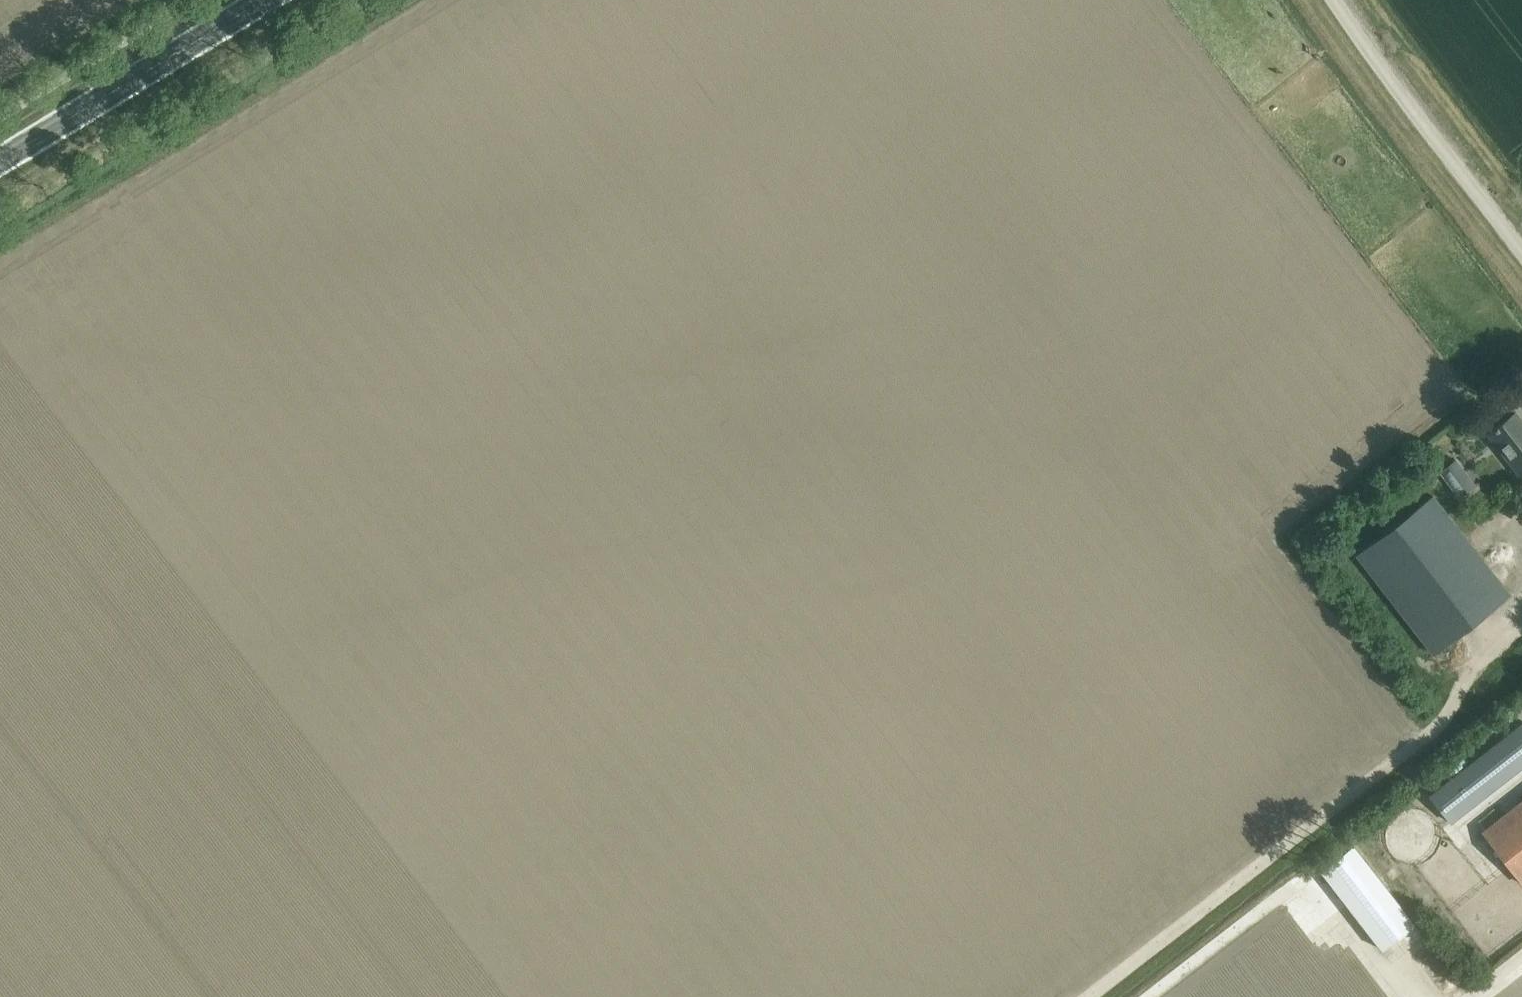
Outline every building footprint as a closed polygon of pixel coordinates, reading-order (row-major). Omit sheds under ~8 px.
[(1521,474),(1521,422),(1515,412),(1488,433),(1520,475),(1521,474)] [(1455,459),(1439,471),(1459,497),(1470,488),(1458,472),(1463,469),(1455,459)] [(1509,594),(1433,495),(1357,554),(1433,653),(1509,594)] [(1521,765),(1521,724),(1427,797),(1447,823),(1521,765)] [(1521,787),(1521,769),(1452,823),(1461,834),(1521,787)] [(1521,881),(1521,800),(1482,831),(1521,881)] [(1353,844),(1320,869),(1382,949),(1414,924),(1353,844)]
